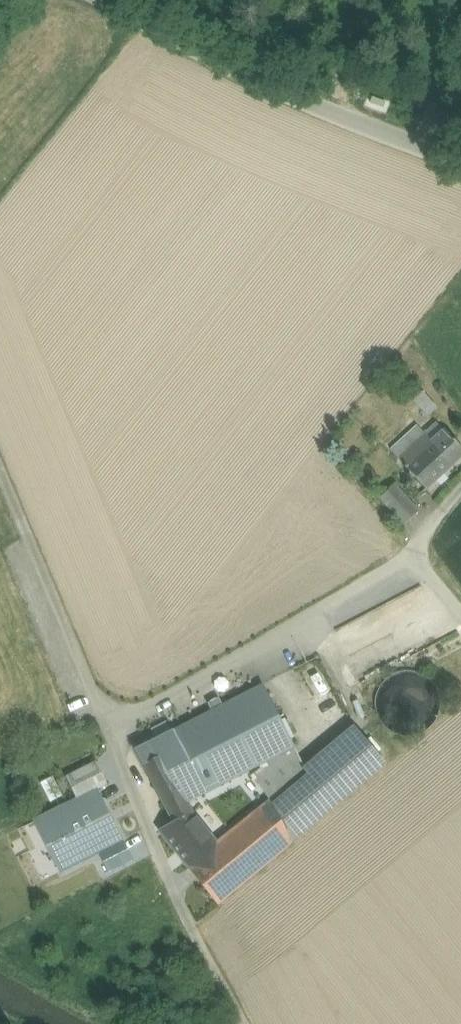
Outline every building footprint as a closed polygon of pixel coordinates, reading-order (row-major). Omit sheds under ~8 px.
[(420,390),(409,398),(424,417),(435,408),(420,390)] [(441,425),(434,431),(427,423),(397,449),(433,489),(460,464),(460,448),(441,425)] [(407,485),(388,501),(415,531),(434,515),(407,485)] [(407,672),(399,673),(393,676),(387,680),(382,685),(378,692),(376,699),(376,706),(377,713),(379,720),(384,726),(389,730),(395,734),(402,736),(410,737),(417,735),(423,733),(429,729),(434,723),(438,717),(440,710),(440,703),(439,696),(437,689),(432,683),(427,678),(421,674),(414,672),(407,672)] [(162,757),(187,804),(210,791),(194,761),(198,759),(280,718),(262,684),(229,701),(209,712),(153,741),(160,758),(162,757)] [(209,712),(229,701),(224,691),(203,703),(209,712)] [(194,761),(210,791),(267,763),(268,766),(198,821),(193,816),(174,824),(159,831),(219,905),(336,807),(309,776),(302,763),(280,718),(198,759),(194,761)] [(309,776),(336,807),(386,765),(353,726),(302,763),(309,776)] [(160,758),(153,741),(137,750),(145,766),(160,758)] [(160,758),(145,766),(174,824),(193,816),(187,804),(162,757),(160,758)] [(79,800),(36,821),(61,871),(122,841),(107,787),(96,763),(68,776),(79,800)]
